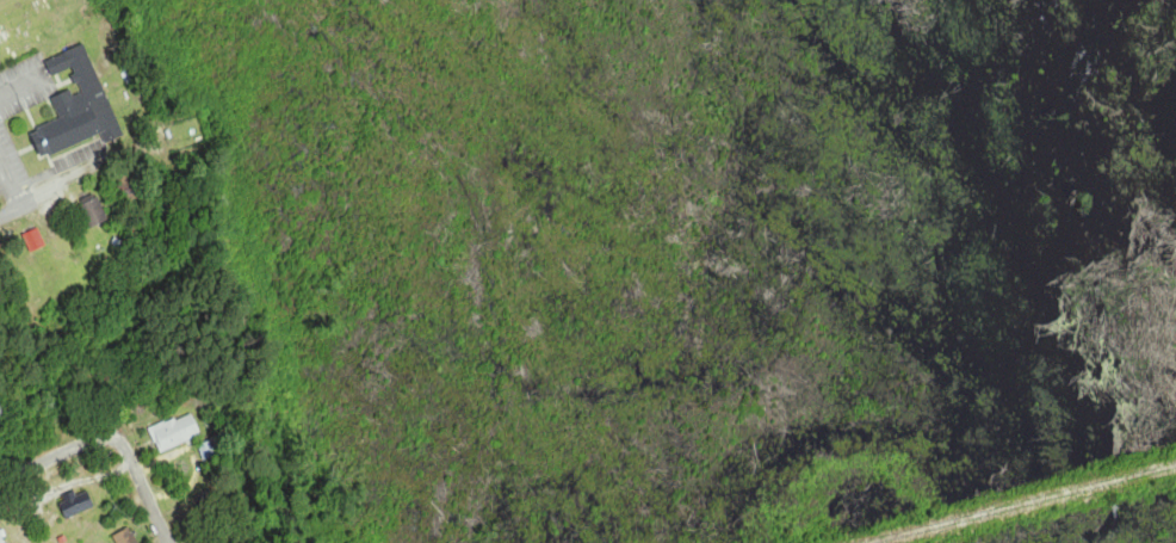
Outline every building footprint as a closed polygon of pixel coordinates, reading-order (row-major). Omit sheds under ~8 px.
[(106,137),(94,100),(105,96),(88,46),(47,59),(54,79),(73,72),(79,90),(53,98),(62,124),(34,133),(42,158),(106,137)] [(83,206),(93,229),(110,222),(100,199),(83,206)] [(46,246),(38,229),(24,235),(32,252),(46,246)] [(151,431),(162,455),(203,436),(192,412),(151,431)] [(68,520),(96,510),(89,490),(61,500),(68,520)] [(131,529),(115,537),(118,542),(139,542),(131,529)]
